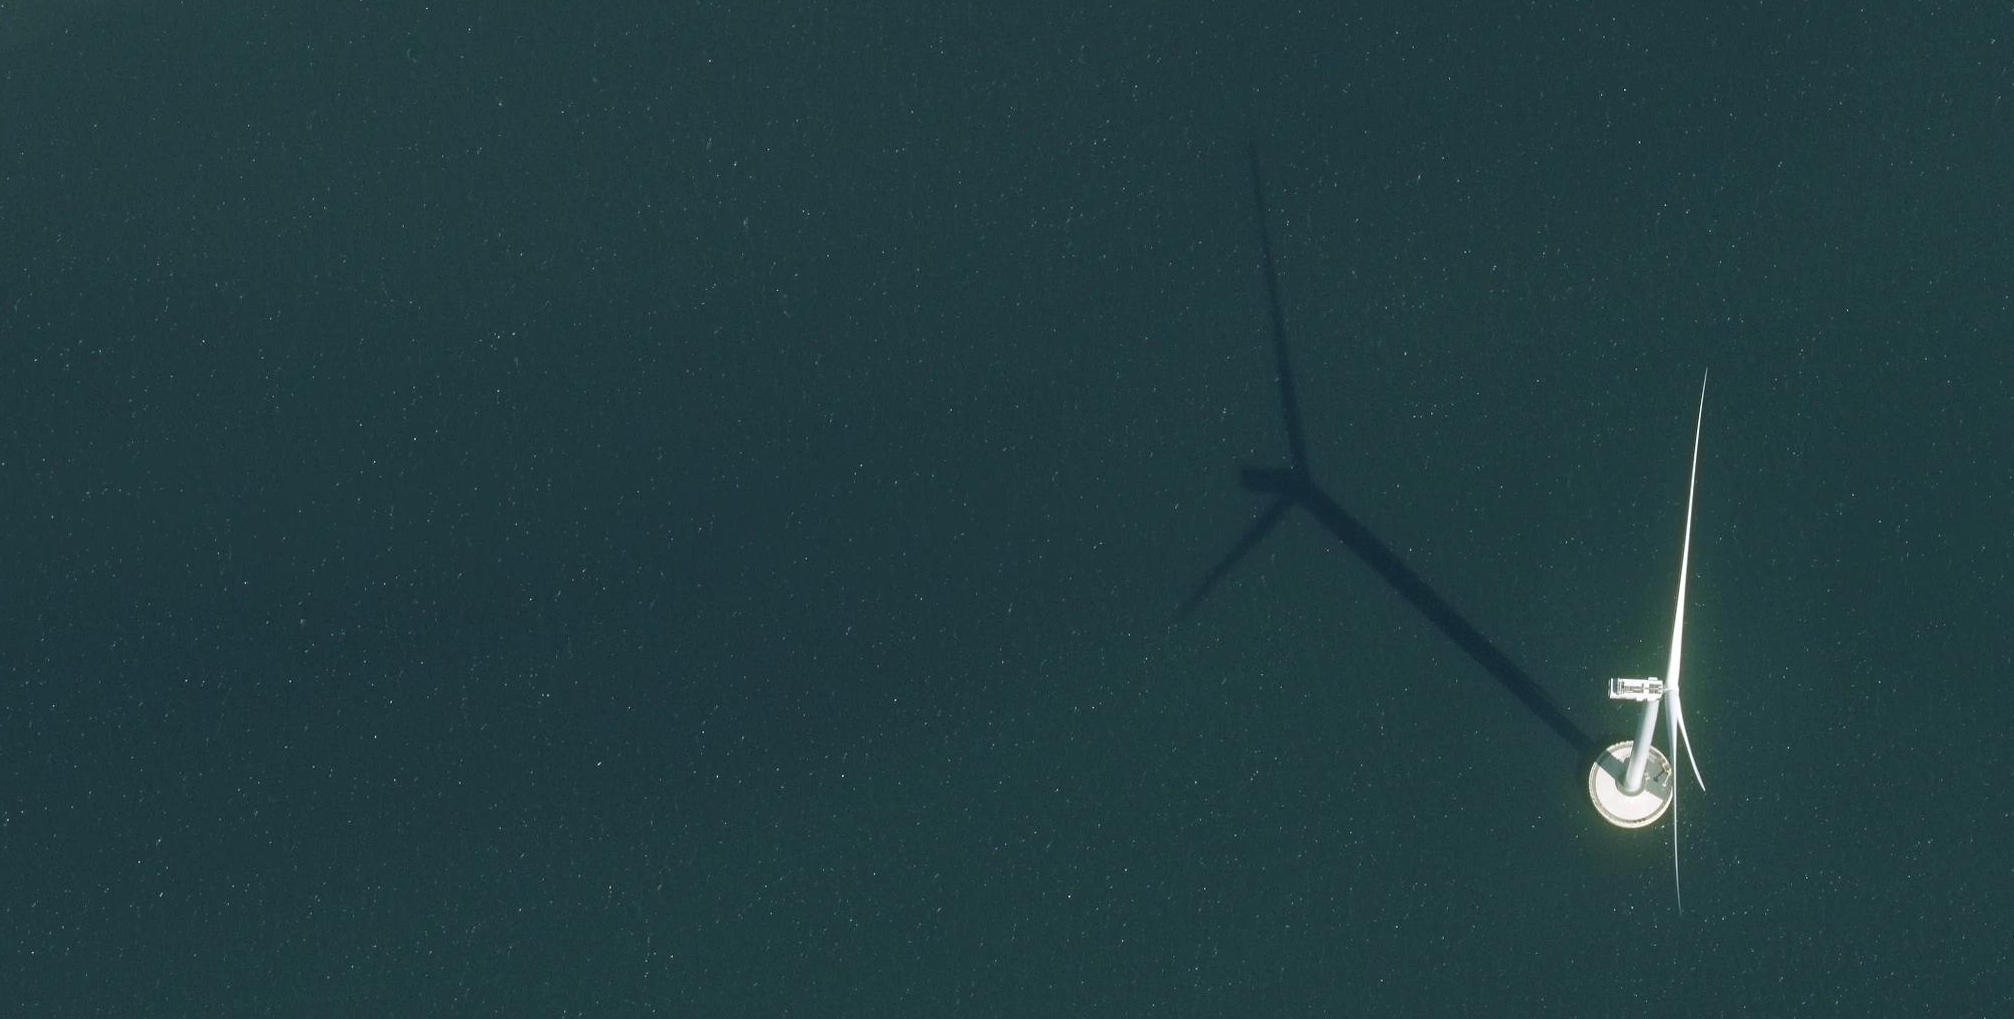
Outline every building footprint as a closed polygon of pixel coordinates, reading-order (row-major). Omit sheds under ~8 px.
[(1638,789),(1639,787),(1638,785),(1638,784),(1637,782),(1636,781),(1635,780),(1634,779),(1632,779),(1631,778),(1629,778),(1628,779),(1626,779),(1625,780),(1624,781),(1623,782),(1622,784),(1622,785),(1621,787),(1622,789),(1622,790),(1623,792),(1624,793),(1625,794),(1626,795),(1628,795),(1629,796),(1631,796),(1632,795),(1634,795),(1635,794),(1636,793),(1637,792),(1638,790),(1638,789)]
